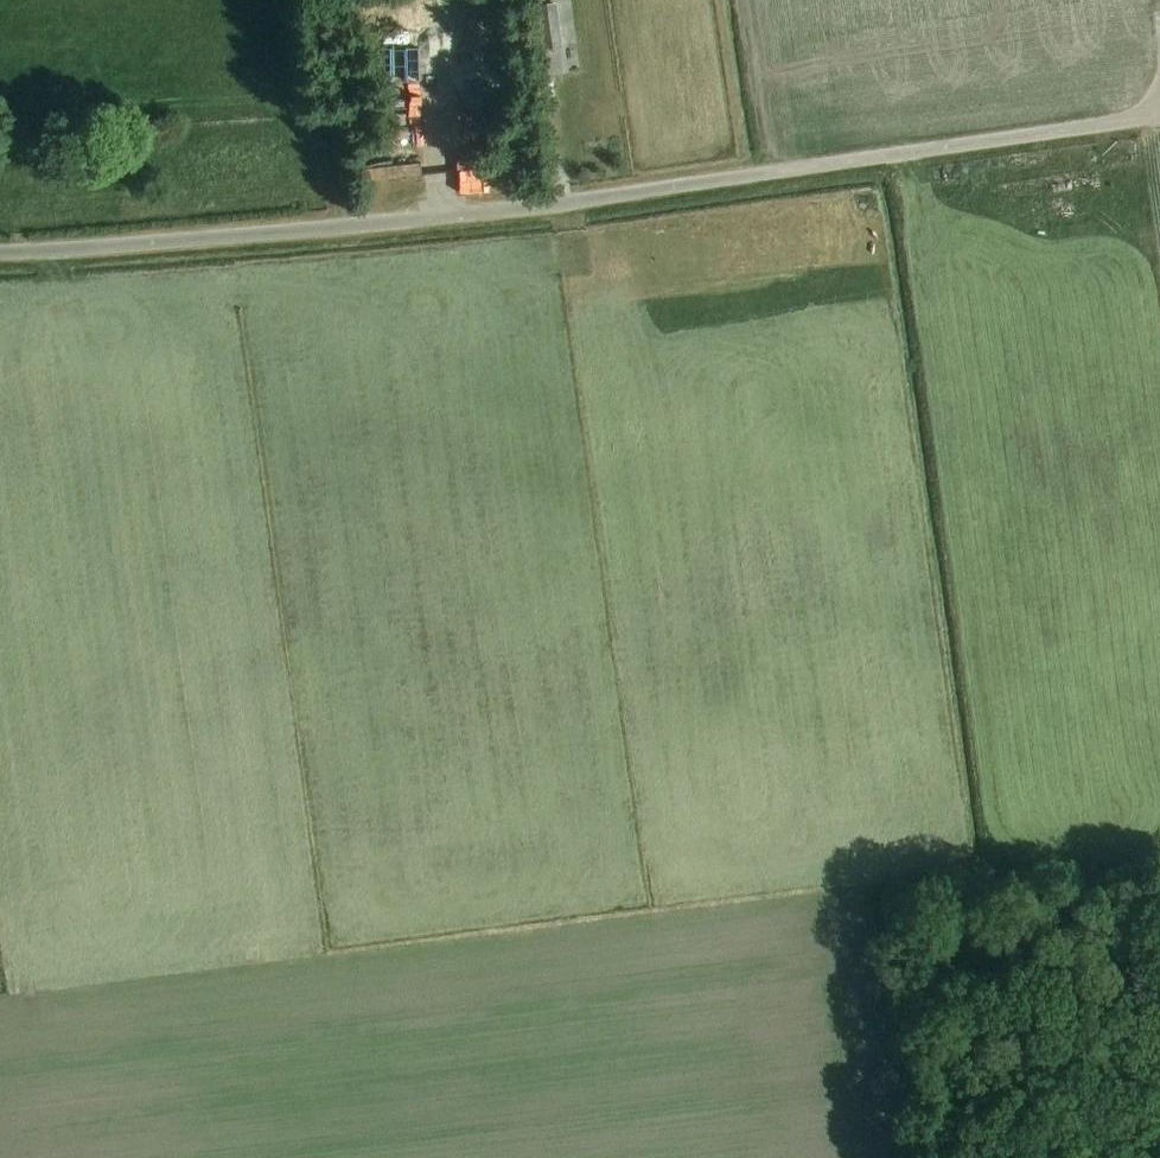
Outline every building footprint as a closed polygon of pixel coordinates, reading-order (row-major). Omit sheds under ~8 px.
[(556,2),(537,5),(542,49),(562,46),(556,2)] [(387,78),(417,74),(412,29),(382,33),(387,78)]
